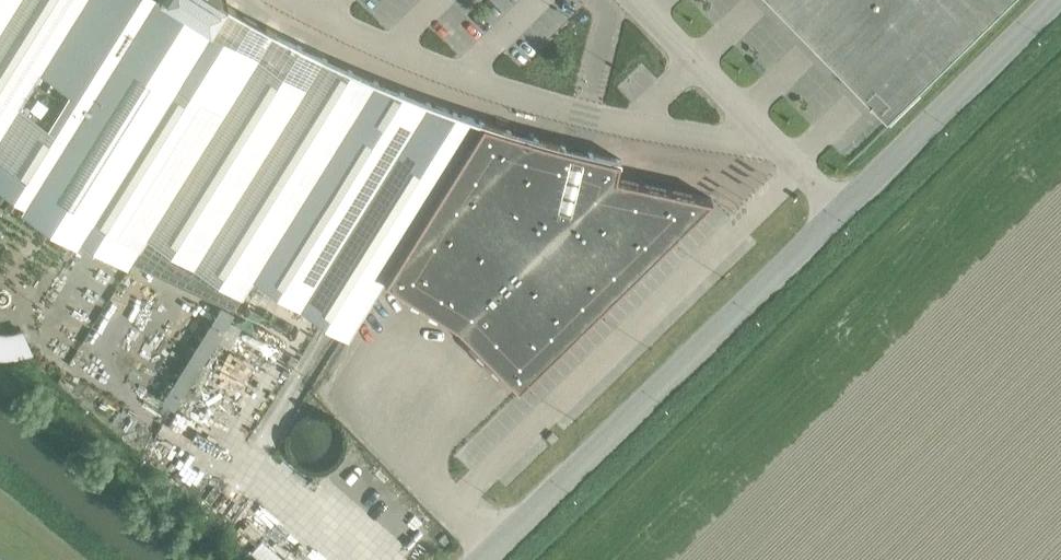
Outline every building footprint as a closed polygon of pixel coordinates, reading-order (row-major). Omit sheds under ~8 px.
[(384,281),(484,122),(457,113),(430,103),(404,93),(378,82),(352,70),(326,59),(321,56),(321,58),(322,58),(304,87),(209,28),(212,23),(210,22),(208,24),(206,23),(205,24),(185,11),(186,10),(181,7),(180,9),(166,0),(0,0),(0,165),(33,185),(30,191),(87,227),(91,221),(138,251),(145,239),(240,298),(252,280),(347,339),(370,302),(384,281)] [(889,117),(1009,0),(775,0),(889,117)] [(484,122),(384,281),(457,326),(517,388),(711,198),(614,177),(618,162),(619,162),(620,159),(592,152),(565,146),(537,138),(484,122)]
